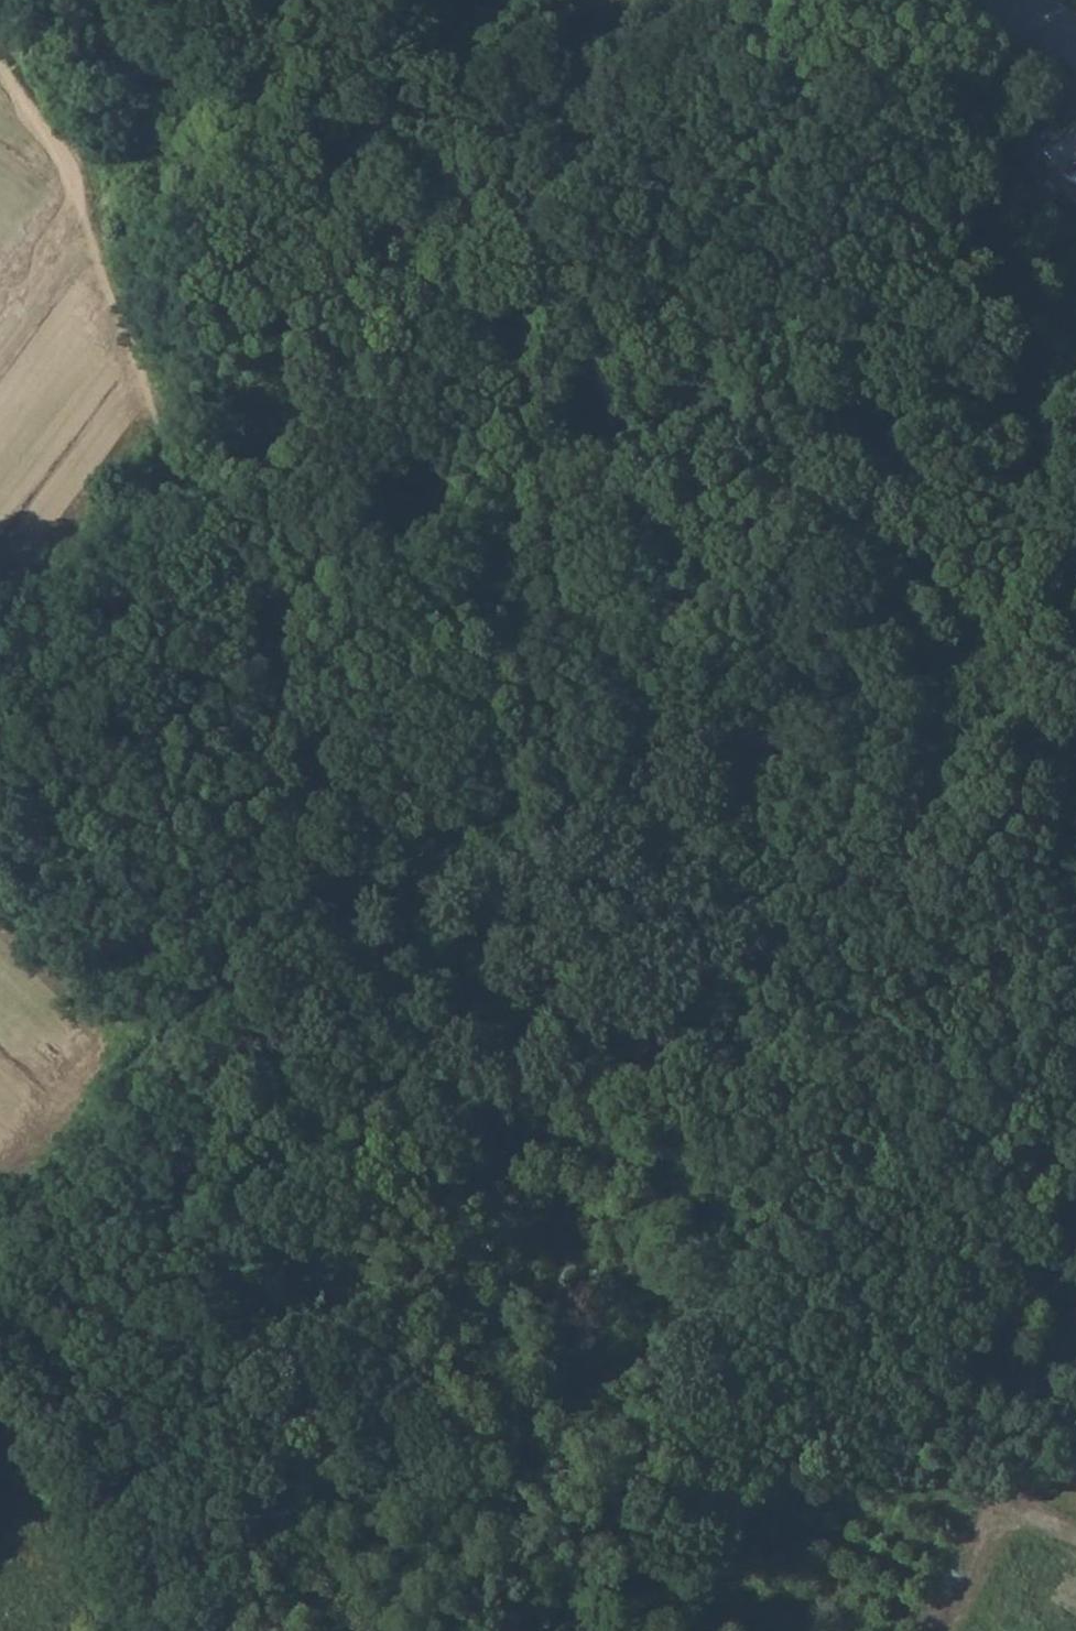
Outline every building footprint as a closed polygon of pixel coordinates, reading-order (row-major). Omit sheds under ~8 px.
[(1041,150),(1069,180),(1075,183),(1075,118),(1041,150)]
